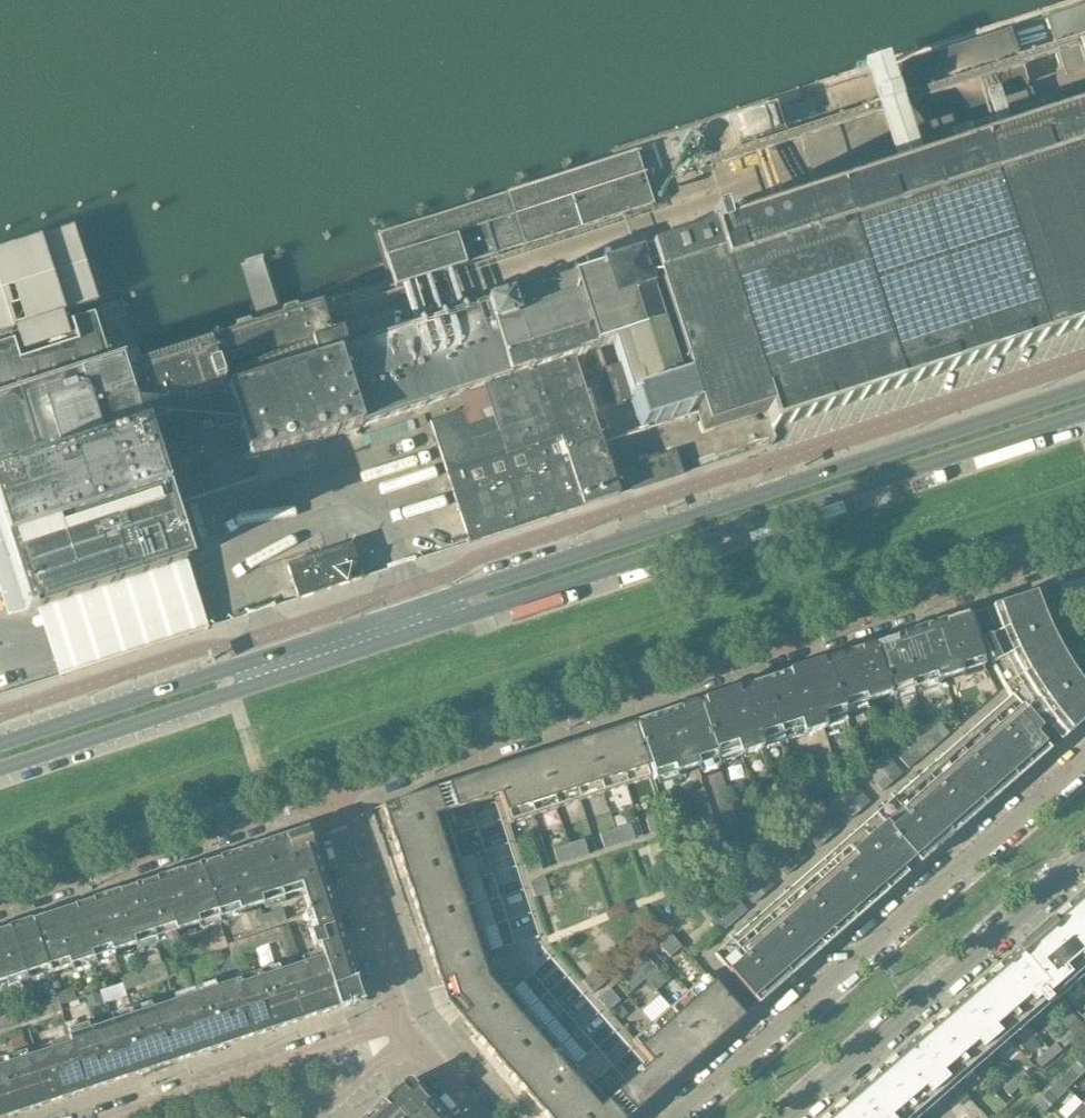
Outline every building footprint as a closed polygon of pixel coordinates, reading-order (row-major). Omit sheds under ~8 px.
[(1051,17),(1068,70),(1084,64),(1084,6),(1051,17)] [(1026,84),(1008,31),(881,72),(899,125),(1026,84)] [(734,141),(780,131),(774,108),(729,118),(734,141)] [(975,147),(1038,343),(1084,328),(1084,111),(975,147)] [(631,146),(367,233),(385,287),(648,200),(631,146)] [(1038,343),(975,147),(833,193),(897,389),(1038,343)] [(723,229),(713,232),(708,234),(709,236),(766,412),(772,430),(897,389),(833,193),(723,229)] [(709,219),(713,232),(723,229),(718,216),(709,219)] [(251,463),(484,387),(493,415),(470,423),(466,411),(430,422),(469,544),(618,496),(573,358),(614,345),(621,367),(607,372),(617,403),(631,398),(641,428),(708,407),(716,429),(766,412),(709,236),(337,358),(141,422),(170,508),(256,479),(251,463)] [(211,342),(212,349),(127,377),(127,379),(141,422),(337,358),(321,307),(211,342)] [(112,364),(96,313),(74,320),(80,341),(20,360),(13,340),(0,344),(0,400),(112,364)] [(141,422),(127,379),(127,377),(122,360),(112,364),(0,400),(0,531),(27,614),(37,610),(37,611),(186,562),(168,508),(170,508),(141,422)] [(625,469),(632,491),(682,475),(674,453),(625,469)] [(362,579),(351,544),(286,565),(298,600),(362,579)] [(186,562),(37,610),(60,677),(210,627),(186,562)] [(1060,587),(1070,610),(1084,605),(1084,579),(1060,587)] [(1034,594),(971,615),(981,641),(991,664),(1003,687),(1010,697),(1035,676),(1063,659),(1060,655),(1050,636),(1042,616),(1034,594)] [(983,667),(967,617),(967,616),(911,634),(928,685),(983,667)] [(928,685),(911,634),(825,662),(841,711),(843,711),(888,696),(889,698),(928,685)] [(920,775),(714,955),(728,971),(758,1006),(888,892),(883,886),(914,859),(919,865),(1084,720),(1084,692),(1084,691),(1072,673),(1063,659),(1035,676),(1010,697),(920,775)] [(825,662),(804,669),(762,683),(782,743),(846,722),(843,711),(841,711),(825,662)] [(762,683),(740,690),(698,704),(717,760),(718,763),(782,743),(762,683)] [(717,760),(698,704),(635,724),(654,781),(717,760)] [(940,724),(899,759),(908,769),(948,734),(940,724)] [(633,725),(609,733),(627,787),(650,779),(633,725)] [(627,787),(609,733),(585,741),(603,794),(627,787)] [(603,794),(585,741),(562,748),(580,802),(603,794)] [(580,802),(562,748),(539,756),(557,809),(580,802)] [(902,774),(884,754),(864,772),(882,792),(902,774)] [(557,809),(539,756),(516,763),(534,817),(557,809)] [(534,817),(516,763),(491,772),(497,791),(499,797),(509,825),(534,817)] [(499,797),(497,791),(491,772),(436,789),(444,814),(475,804),(499,797)] [(720,774),(707,778),(727,837),(739,833),(720,774)] [(852,783),(832,800),(849,821),(869,803),(852,783)] [(444,814),(436,789),(382,807),(390,832),(444,814)] [(722,848),(702,789),(690,793),(709,853),(722,848)] [(810,815),(800,803),(787,815),(797,826),(810,815)] [(819,811),(799,829),(817,849),(837,831),(819,811)] [(398,854),(451,837),(444,814),(390,832),(398,854)] [(661,815),(645,820),(650,835),(665,830),(661,815)] [(630,825),(615,830),(619,845),(635,840),(630,825)] [(619,845),(615,830),(599,835),(604,850),(619,845)] [(337,924),(322,879),(307,831),(301,833),(284,839),(300,886),(302,891),(309,913),(303,915),(305,921),(309,933),(337,924)] [(405,878),(459,860),(451,837),(398,854),(405,878)] [(284,839),(263,846),(280,899),(302,891),(300,886),(284,839)] [(787,839),(767,857),(785,877),(805,859),(787,839)] [(583,840),(568,845),(573,860),(588,855),(583,840)] [(573,860),(568,845),(553,850),(558,865),(573,860)] [(280,899),(263,846),(199,867),(217,920),(280,899)] [(537,855),(521,860),(526,875),(542,870),(537,855)] [(413,901),(467,883),(459,860),(405,878),(413,901)] [(217,920),(199,867),(136,888),(153,940),(217,920)] [(755,867),(735,885),(753,905),(773,887),(755,867)] [(549,893),(544,878),(529,883),(534,898),(549,893)] [(420,924),(474,907),(467,883),(413,901),(420,924)] [(153,940),(136,888),(73,908),(91,961),(153,940)] [(1084,974),(1084,897),(831,1117),(916,1117),(975,1067),(1049,1002),(1052,1006),(1059,1000),(1057,997),(1082,976),(1084,974)] [(719,935),(746,911),(737,901),(710,924),(719,935)] [(428,947),(482,930),(474,907),(420,924),(428,947)] [(91,961),(73,908),(10,929),(26,975),(47,968),(49,975),(91,961)] [(256,917),(260,929),(286,921),(282,908),(256,917)] [(360,995),(350,963),(337,924),(309,933),(314,947),(319,945),(323,958),(340,1008),(356,1003),(362,1001),(360,995)] [(232,957),(261,947),(265,959),(284,953),(289,968),(300,965),(288,926),(228,946),(232,957)] [(10,929),(0,932),(0,984),(26,975),(10,929)] [(490,954),(482,930),(459,937),(428,947),(436,971),(467,960),(467,962),(480,958),(490,954)] [(669,958),(681,948),(671,936),(659,946),(669,958)] [(645,980),(657,970),(646,957),(634,968),(645,980)] [(323,958),(281,971),(298,1022),(340,1008),(323,958)] [(487,980),(480,958),(467,962),(467,960),(436,971),(446,1004),(487,980)] [(121,978),(125,991),(167,977),(163,964),(121,978)] [(632,991),(645,980),(634,968),(622,978),(632,991)] [(298,1022),(281,971),(240,985),(239,981),(190,997),(208,1052),(298,1022)] [(604,984),(594,972),(582,982),(592,994),(604,984)] [(707,975),(688,992),(725,1034),(744,1018),(707,975)] [(503,998),(487,980),(446,1004),(469,1029),(494,1007),(493,1007),(503,998)] [(620,1002),(609,990),(597,1000),(608,1012),(620,1002)] [(485,1048),(527,1010),(510,991),(503,998),(493,1007),(494,1007),(469,1029),(485,1048)] [(725,1034),(688,992),(669,1008),(707,1050),(725,1034)] [(208,1052),(190,997),(132,1016),(150,1071),(208,1052)] [(62,1012),(57,999),(0,1018),(0,1032),(62,1012)] [(707,1050),(669,1008),(651,1024),(688,1066),(707,1050)] [(501,1066),(544,1029),(527,1010),(485,1048),(501,1066)] [(1069,1010),(1059,1018),(1070,1032),(1060,1041),(1066,1047),(1084,1030),(1084,1029),(1069,1010)] [(150,1071),(132,1016),(91,1029),(109,1084),(150,1071)] [(688,1066),(651,1024),(631,1041),(651,1064),(669,1084),(688,1066)] [(91,1029),(68,1037),(69,1039),(0,1061),(0,1109),(3,1117),(5,1117),(109,1084),(91,1029)] [(517,1085),(560,1047),(544,1029),(501,1066),(517,1085)] [(1042,1068),(1062,1051),(1056,1044),(1036,1061),(1042,1068)] [(533,1103),(576,1066),(560,1047),(517,1085),(533,1103)] [(1078,1063),(1072,1069),(1081,1077),(1084,1073),(1084,1070),(1078,1063)] [(650,1100),(669,1084),(651,1064),(632,1080),(607,1102),(622,1117),(629,1117),(650,1100)] [(592,1084),(576,1066),(533,1103),(547,1117),(553,1117),(592,1084)] [(1010,1096),(1030,1078),(1024,1072),(1004,1089),(1010,1096)] [(403,1085),(381,1104),(393,1117),(405,1117),(426,1100),(412,1085),(410,1083),(406,1083),(403,1085)] [(607,1102),(592,1084),(553,1117),(589,1117),(590,1117),(607,1102)] [(1057,1101),(1049,1092),(1043,1098),(1052,1107),(1057,1101)] [(1052,1107),(1043,1098),(1037,1104),(1046,1112),(1052,1107)] [(405,1117),(441,1117),(439,1115),(439,1111),(434,1106),(430,1106),(426,1100),(405,1117)] [(607,1102),(590,1117),(589,1117),(622,1117),(607,1102)] [(381,1104),(373,1111),(370,1112),(364,1116),(364,1117),(393,1117),(381,1104)] [(1084,1105),(1072,1117),(1084,1117),(1084,1105)]
